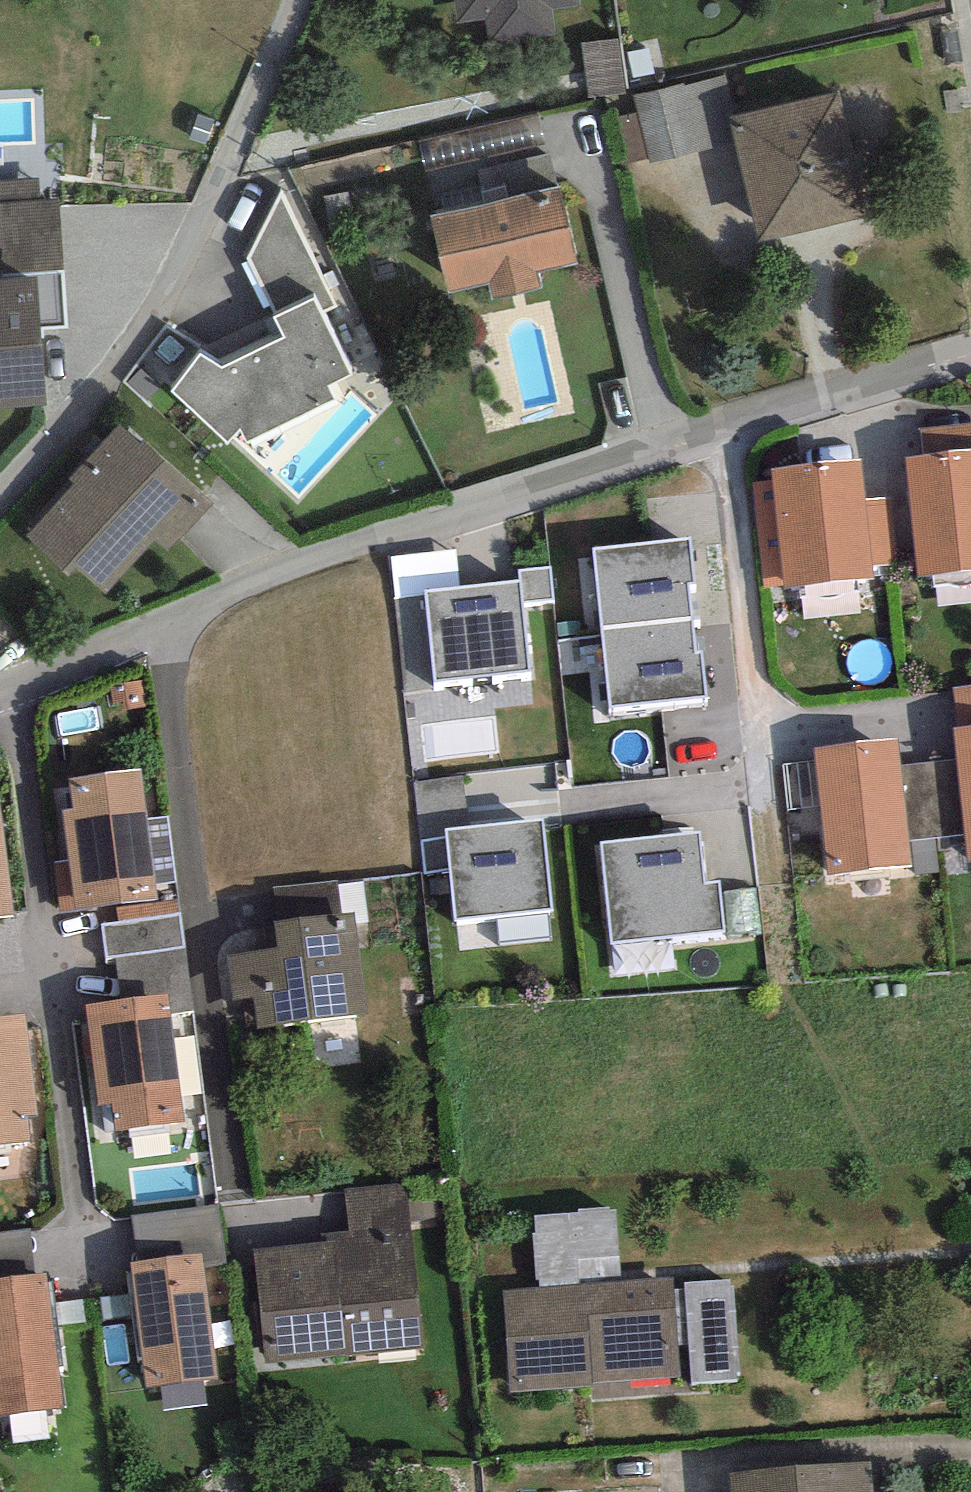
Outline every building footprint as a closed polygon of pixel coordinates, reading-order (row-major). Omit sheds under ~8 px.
[(489,41),(553,32),(550,7),(577,3),(577,0),(453,0),(457,25),(486,21),(489,41)] [(590,97),(625,94),(619,39),(584,43),(590,97)] [(650,163),(734,142),(728,118),(736,117),(725,75),(685,86),(684,83),(634,96),(638,113),(649,159),(650,163)] [(736,117),(728,118),(734,142),(759,245),(870,218),(839,92),(736,117)] [(623,165),(649,159),(638,113),(611,120),(623,165)] [(545,144),(538,114),(420,142),(427,171),(545,144)] [(558,187),(550,154),(477,171),(485,204),(558,187)] [(41,201),(39,179),(0,182),(0,204),(41,201)] [(431,217),(449,293),(490,283),(494,299),(540,288),(536,271),(578,262),(560,186),(558,187),(485,204),(431,217)] [(327,386),(354,373),(322,313),(336,306),(281,191),(248,258),(277,315),(274,317),(283,338),(222,366),(200,353),(172,391),(227,444),(242,430),(247,442),(333,399),(327,386)] [(58,199),(41,201),(0,204),(0,276),(65,271),(58,199)] [(46,406),(42,328),(69,328),(65,271),(0,276),(0,409),(46,406)] [(970,450),(970,423),(920,428),(923,455),(970,450)] [(213,504),(120,424),(69,479),(75,484),(27,537),(69,576),(77,567),(106,593),(155,539),(166,551),(213,504)] [(906,457),(918,576),(970,570),(970,450),(923,455),(906,457)] [(785,588),(874,578),(872,565),(865,499),(861,459),(772,469),(773,480),(753,482),(764,587),(785,585),(785,588)] [(897,563),(892,497),(865,499),(872,565),(897,563)] [(592,548),(601,630),(690,618),(686,582),(694,582),(690,537),(592,548)] [(460,586),(456,549),(390,556),(394,599),(426,596),(426,590),(460,586)] [(523,601),(555,599),(552,566),(520,569),(520,580),(523,601)] [(460,586),(426,590),(426,596),(434,682),(530,672),(523,601),(520,580),(460,586)] [(693,652),(690,618),(601,630),(610,708),(706,697),(701,651),(693,652)] [(958,726),(970,725),(970,684),(955,685),(958,726)] [(953,728),(957,759),(965,835),(969,863),(970,863),(970,725),(958,726),(953,728)] [(898,739),(815,747),(828,874),(911,865),(909,841),(901,765),(898,739)] [(957,759),(901,765),(909,841),(965,835),(957,759)] [(140,770),(69,779),(73,808),(62,810),(68,862),(55,864),(62,911),(157,899),(155,884),(147,819),(140,770)] [(414,782),(418,811),(421,839),(446,836),(445,829),(469,826),(463,776),(414,782)] [(13,915),(0,812),(0,916),(13,915)] [(168,816),(147,819),(155,884),(177,881),(168,816)] [(469,826),(445,829),(446,836),(449,869),(455,921),(550,911),(543,820),(469,826)] [(700,832),(601,842),(611,944),(726,932),(720,880),(705,882),(700,832)] [(425,872),(449,869),(446,836),(421,839),(425,872)] [(279,922),(342,914),(338,880),(274,888),(279,922)] [(116,957),(184,947),(177,901),(117,909),(119,922),(102,925),(107,958),(116,957)] [(342,914),(279,922),(274,922),(277,948),(226,955),(233,1000),(253,997),(258,1029),(367,1014),(354,912),(342,914)] [(184,947),(116,957),(122,1001),(168,994),(171,1015),(193,1012),(184,947)] [(122,1001),(86,1005),(99,1106),(112,1104),(116,1131),(185,1122),(171,1015),(168,994),(122,1001)] [(29,1141),(27,1117),(37,1116),(25,1015),(0,1018),(0,1145),(29,1141)] [(323,1242),(254,1250),(266,1363),(423,1346),(407,1182),(344,1189),(349,1231),(322,1234),(323,1242)] [(218,1204),(131,1216),(138,1262),(202,1253),(204,1268),(226,1265),(218,1204)] [(540,1288),(623,1282),(618,1209),(535,1215),(536,1234),(533,1234),(536,1280),(539,1280),(540,1288)] [(34,1273),(28,1230),(0,1234),(0,1277),(34,1273)] [(138,1262),(131,1262),(147,1388),(218,1379),(204,1268),(202,1253),(138,1262)] [(0,1277),(0,1416),(63,1408),(47,1273),(34,1273),(0,1277)] [(540,1288),(503,1290),(510,1391),(591,1386),(591,1382),(679,1376),(672,1279),(623,1282),(540,1288)] [(685,1282),(692,1384),(737,1381),(737,1372),(739,1372),(734,1286),(730,1286),(730,1280),(685,1282)] [(730,1473),(732,1491),(873,1491),(871,1462),(730,1473)]
